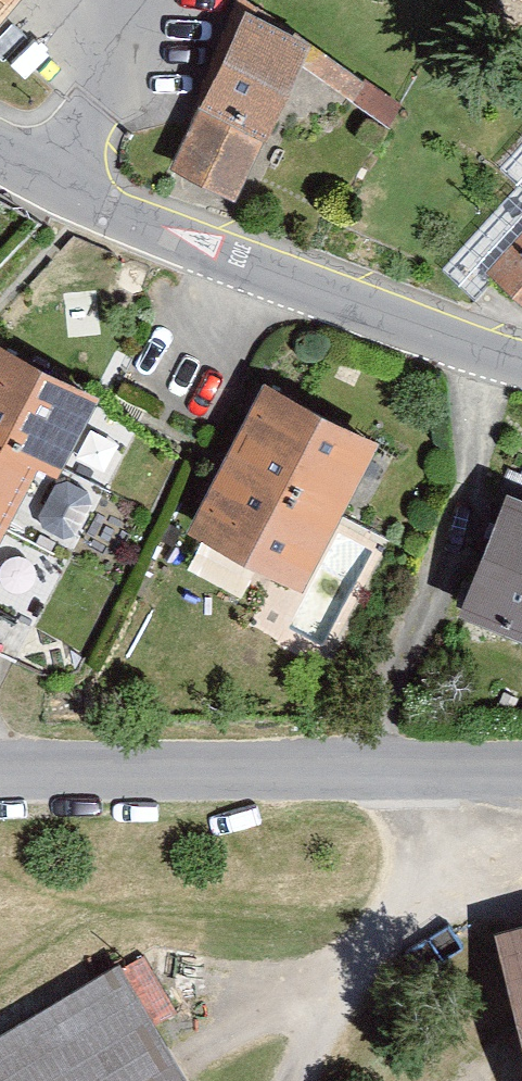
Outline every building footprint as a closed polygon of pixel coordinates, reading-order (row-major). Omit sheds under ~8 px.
[(312,32),(243,2),(173,160),(242,190),(312,32)] [(488,267),(521,297),(521,229),(488,267)] [(0,333),(0,530),(38,457),(58,467),(101,385),(0,333)] [(378,430),(261,371),(185,520),(302,580),(378,430)] [(507,480),(459,602),(521,627),(521,486),(507,480)] [(503,885),(521,955),(521,879),(503,885)] [(125,924),(0,1003),(0,1080),(224,1080),(125,924)]
